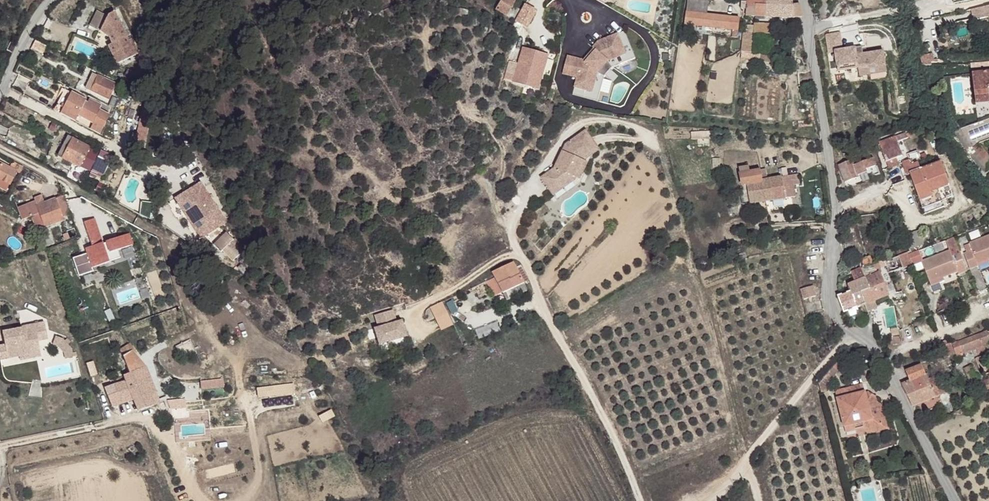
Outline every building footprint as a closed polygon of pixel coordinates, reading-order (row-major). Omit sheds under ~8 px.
[(686,13),(707,15),(708,0),(688,0),(686,13)] [(802,17),(799,4),(793,5),(793,0),(747,0),(746,2),(746,9),(746,15),(793,18),(802,17)] [(515,21),(525,27),(535,11),(524,5),(521,11),(515,21)] [(506,16),(515,21),(521,11),(512,6),(506,16)] [(988,16),(986,6),(971,9),(973,20),(988,16)] [(96,10),(89,26),(100,31),(109,38),(112,44),(108,46),(116,63),(138,52),(131,38),(128,40),(114,11),(108,14),(107,16),(96,10)] [(737,38),(740,19),(707,15),(686,13),(684,31),(705,33),(706,27),(732,30),(732,37),(737,38)] [(747,34),(744,34),(742,50),(751,52),(754,33),(770,34),(770,25),(754,24),(753,26),(747,26),(747,34)] [(842,50),(840,33),(826,35),(828,52),(835,51),(842,50)] [(593,48),(594,48),(596,50),(585,63),(583,60),(576,59),(571,76),(577,78),(574,87),(592,92),(597,73),(608,61),(612,68),(635,58),(633,51),(626,54),(617,34),(598,42),(593,48)] [(35,40),(31,48),(42,54),(46,46),(35,40)] [(885,67),(883,51),(863,54),(862,47),(842,50),(835,51),(835,52),(832,56),(836,60),(838,71),(858,68),(858,71),(869,69),(869,66),(874,65),(875,68),(885,67)] [(540,69),(544,55),(523,48),(513,81),(537,89),(543,70),(540,69)] [(583,60),(585,63),(596,50),(594,48),(583,60)] [(773,54),(762,53),(760,61),(772,63),(773,54)] [(933,54),(920,56),(922,66),(931,66),(931,62),(934,62),(933,54)] [(563,74),(571,76),(576,59),(568,56),(563,74)] [(608,61),(597,73),(604,76),(612,68),(608,61)] [(886,72),(885,67),(875,68),(874,65),(869,66),(869,69),(858,71),(859,76),(886,72)] [(124,76),(129,79),(133,72),(128,69),(124,76)] [(972,73),(975,95),(988,94),(988,72),(972,73)] [(92,73),(85,88),(108,98),(114,83),(92,73)] [(312,91),(318,88),(316,84),(312,82),(309,86),(312,91)] [(99,110),(101,105),(89,99),(87,103),(85,101),(86,100),(64,89),(54,110),(66,117),(68,114),(76,119),(78,115),(93,123),(103,128),(109,115),(99,110)] [(975,95),(976,104),(988,102),(988,94),(975,95)] [(109,105),(113,107),(117,99),(112,97),(109,105)] [(103,128),(93,123),(90,129),(100,134),(103,128)] [(960,128),(954,132),(968,152),(985,173),(988,170),(988,168),(973,148),(960,128)] [(541,178),(549,188),(558,182),(561,186),(573,177),(577,179),(585,161),(580,159),(584,151),(589,153),(597,147),(585,131),(566,145),(558,160),(561,161),(557,169),(555,168),(554,168),(541,178)] [(879,142),(885,161),(896,158),(902,155),(897,141),(908,137),(906,133),(879,142)] [(67,135),(57,155),(62,157),(72,138),(67,135)] [(72,138),(62,157),(80,167),(80,165),(91,171),(99,154),(88,148),(89,147),(72,138)] [(973,148),(988,168),(988,157),(978,144),(973,148)] [(585,161),(577,179),(579,180),(591,155),(599,149),(597,147),(589,153),(584,151),(580,159),(585,161)] [(102,180),(114,155),(101,149),(99,154),(91,171),(89,175),(102,180)] [(838,165),(845,182),(857,178),(856,175),(866,172),(865,169),(875,166),(872,158),(853,165),(851,160),(838,165)] [(896,158),(885,161),(888,168),(898,164),(896,158)] [(931,192),(949,186),(941,162),(920,169),(917,162),(910,164),(909,160),(902,162),(907,175),(911,174),(920,200),(932,196),(931,192)] [(14,162),(11,169),(0,163),(0,182),(1,180),(9,185),(16,171),(19,173),(23,167),(14,162)] [(765,169),(750,172),(749,166),(739,168),(742,186),(743,186),(744,190),(741,191),(743,204),(796,196),(794,185),(800,184),(798,174),(766,179),(765,169)] [(877,173),(875,166),(865,169),(866,172),(868,176),(877,173)] [(558,182),(549,188),(553,195),(577,179),(573,177),(561,186),(558,182)] [(9,185),(1,180),(0,182),(0,187),(6,190),(9,185)] [(41,195),(34,198),(35,201),(17,208),(22,220),(30,216),(36,214),(39,222),(43,220),(45,227),(63,220),(63,217),(70,214),(63,196),(55,199),(55,198),(44,202),(41,195)] [(152,219),(154,202),(141,200),(139,213),(152,219)] [(36,230),(45,227),(43,220),(39,222),(36,214),(30,216),(36,230)] [(119,257),(117,250),(118,249),(132,244),(129,234),(106,242),(107,245),(103,246),(103,244),(102,243),(93,219),(83,222),(92,246),(85,248),(87,253),(72,258),(78,276),(93,271),(92,268),(109,262),(109,260),(119,257)] [(910,248),(924,244),(919,230),(905,235),(910,248)] [(226,232),(213,244),(221,252),(223,250),(233,260),(245,249),(235,239),(233,240),(226,232)] [(977,263),(987,259),(988,262),(988,261),(988,235),(969,243),(969,244),(964,246),(966,252),(964,253),(970,269),(978,266),(977,263)] [(967,271),(954,237),(945,240),(949,250),(922,260),(919,250),(907,254),(912,265),(914,270),(923,266),(930,285),(944,280),(943,277),(957,272),(958,274),(967,271)] [(121,258),(118,249),(117,250),(119,257),(109,260),(109,262),(121,258)] [(861,292),(866,304),(869,310),(877,307),(875,301),(889,295),(880,272),(877,273),(876,270),(886,266),(889,273),(912,265),(907,254),(907,252),(890,259),(884,261),(875,262),(864,267),(861,268),(869,289),(861,292)] [(861,260),(864,267),(875,262),(872,255),(861,260)] [(250,261),(244,264),(248,271),(254,268),(250,261)] [(528,280),(520,265),(515,267),(512,262),(492,272),(495,278),(502,291),(502,292),(506,300),(527,290),(523,283),(528,280)] [(850,291),(856,308),(857,307),(866,304),(861,292),(869,289),(861,268),(852,272),(856,281),(848,285),(850,291)] [(494,296),(502,291),(495,278),(487,282),(494,296)] [(813,286),(801,289),(804,299),(815,296),(813,286)] [(850,291),(838,296),(844,313),(844,312),(848,318),(851,316),(859,313),(857,307),(856,308),(850,291)] [(453,325),(443,301),(431,307),(442,330),(453,325)] [(109,322),(115,319),(110,309),(104,311),(109,322)] [(378,344),(406,336),(403,325),(396,327),(394,322),(396,321),(393,309),(375,314),(378,327),(374,328),(378,344)] [(44,322),(33,324),(34,328),(22,331),(21,328),(2,332),(5,345),(5,348),(0,349),(0,360),(20,356),(32,353),(31,350),(39,348),(38,341),(47,339),(44,322)] [(900,331),(890,335),(891,344),(900,344),(900,331)] [(988,331),(987,331),(952,344),(957,357),(963,355),(962,353),(982,347),(982,346),(988,343),(988,331),(988,332),(988,331)] [(67,344),(64,341),(63,339),(55,336),(52,344),(58,346),(64,352),(65,358),(73,357),(72,352),(71,349),(67,344)] [(120,350),(123,356),(132,350),(129,345),(120,350)] [(32,353),(20,356),(20,359),(41,356),(39,348),(31,350),(32,353)] [(134,399),(138,411),(153,405),(149,394),(155,392),(146,366),(132,350),(123,356),(130,372),(124,375),(126,381),(113,384),(105,388),(113,406),(134,399)] [(838,360),(829,370),(835,375),(843,365),(838,360)] [(901,385),(912,406),(945,392),(938,375),(928,379),(922,365),(906,371),(910,381),(901,385)] [(971,366),(964,369),(969,379),(974,376),(972,371),(974,371),(971,366)] [(835,375),(829,370),(819,382),(821,392),(828,391),(826,384),(835,375)] [(835,391),(837,398),(864,391),(862,384),(835,391)] [(864,391),(837,398),(844,426),(872,419),(874,427),(882,425),(880,419),(884,414),(881,405),(876,402),(874,395),(868,392),(865,393),(864,391)] [(170,406),(187,404),(186,395),(167,398),(168,407),(170,406)] [(170,406),(171,414),(188,411),(187,404),(170,406)] [(872,419),(844,426),(846,433),(864,428),(872,433),(888,429),(884,414),(880,419),(882,425),(874,427),(872,419)]
